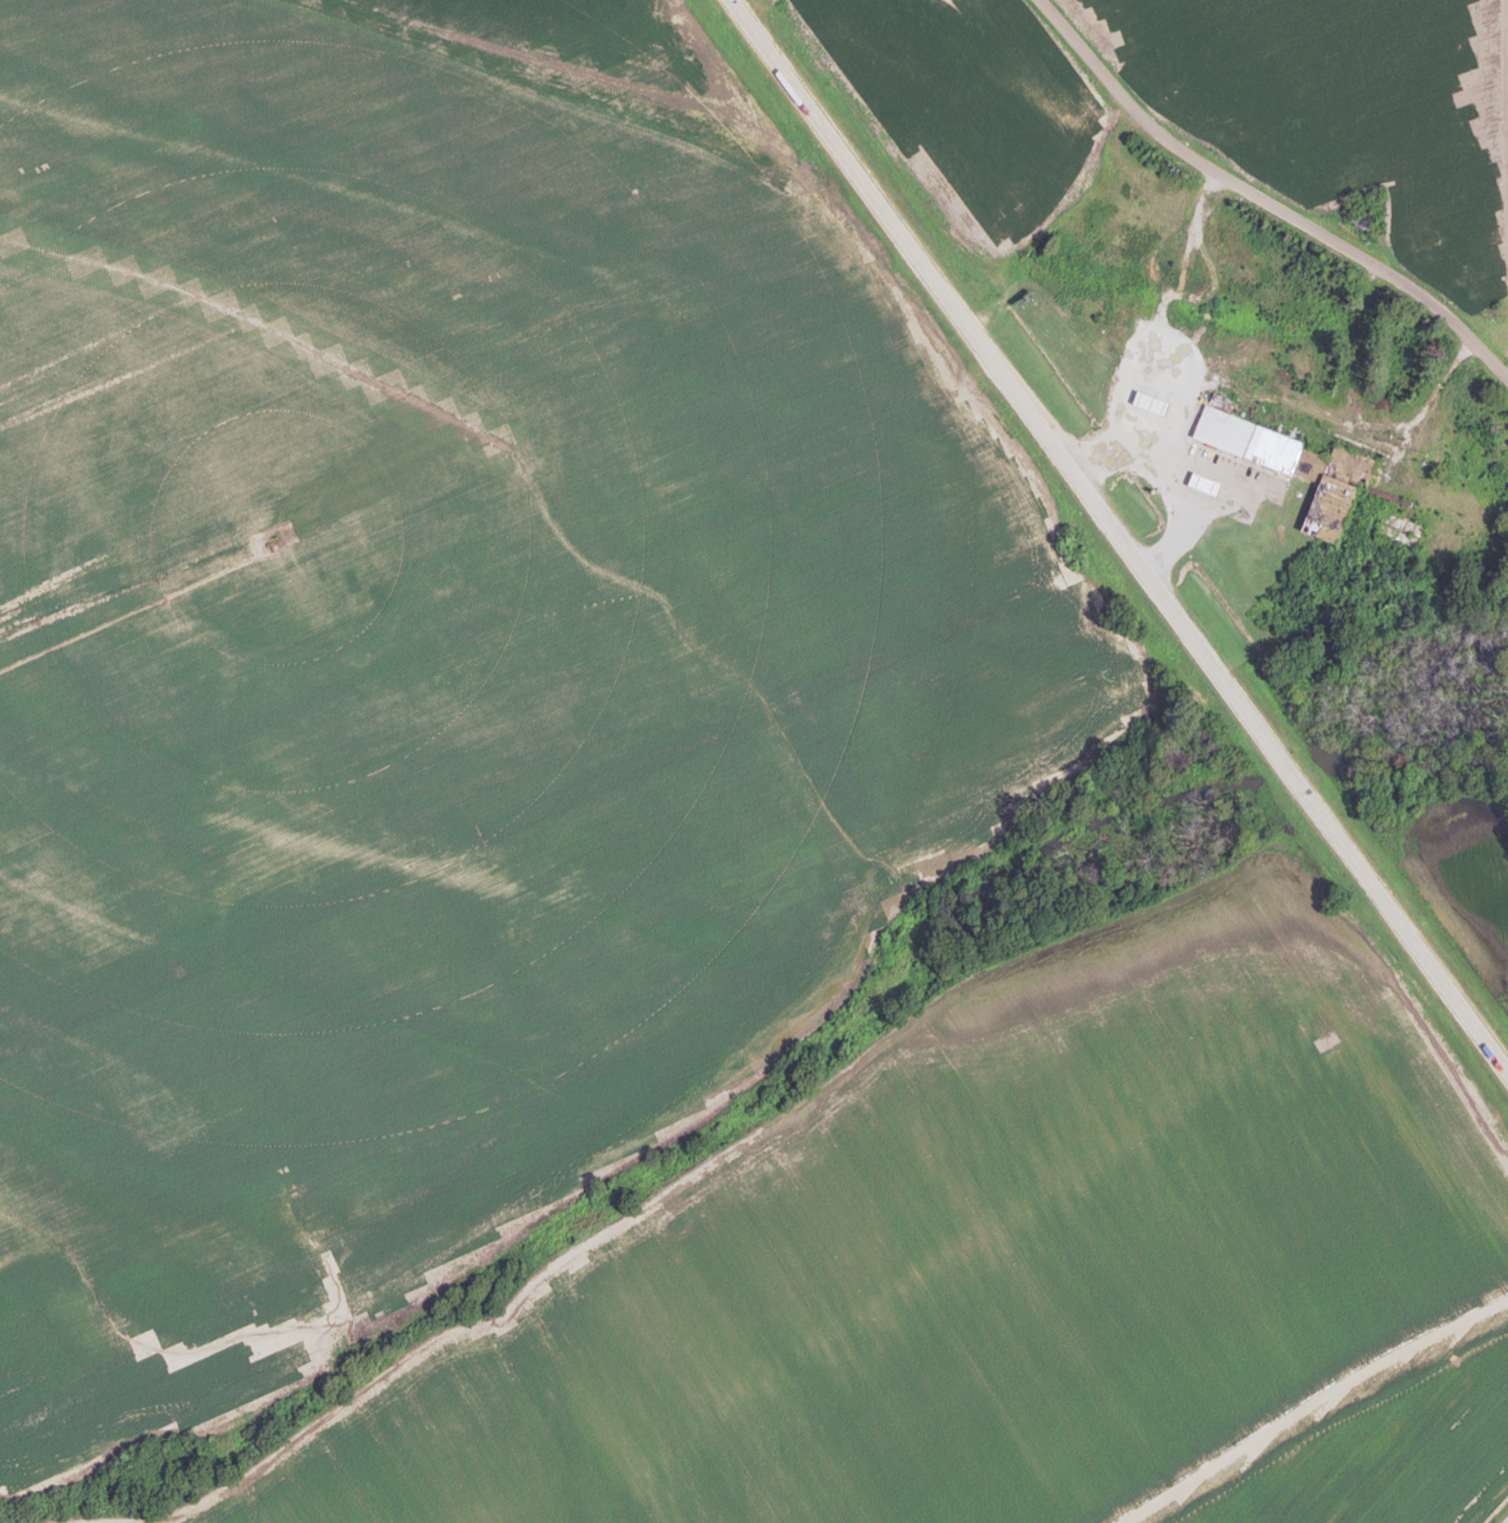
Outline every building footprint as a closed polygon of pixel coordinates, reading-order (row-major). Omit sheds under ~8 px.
[(1378,223),(1364,210),(1354,221),(1368,233),(1378,223)] [(1168,417),(1173,403),(1140,391),(1135,405),(1168,417)] [(1193,443),(1320,484),(1304,533),(1343,546),(1361,488),(1368,491),(1378,460),(1335,446),(1333,453),(1204,410),(1193,443)]
